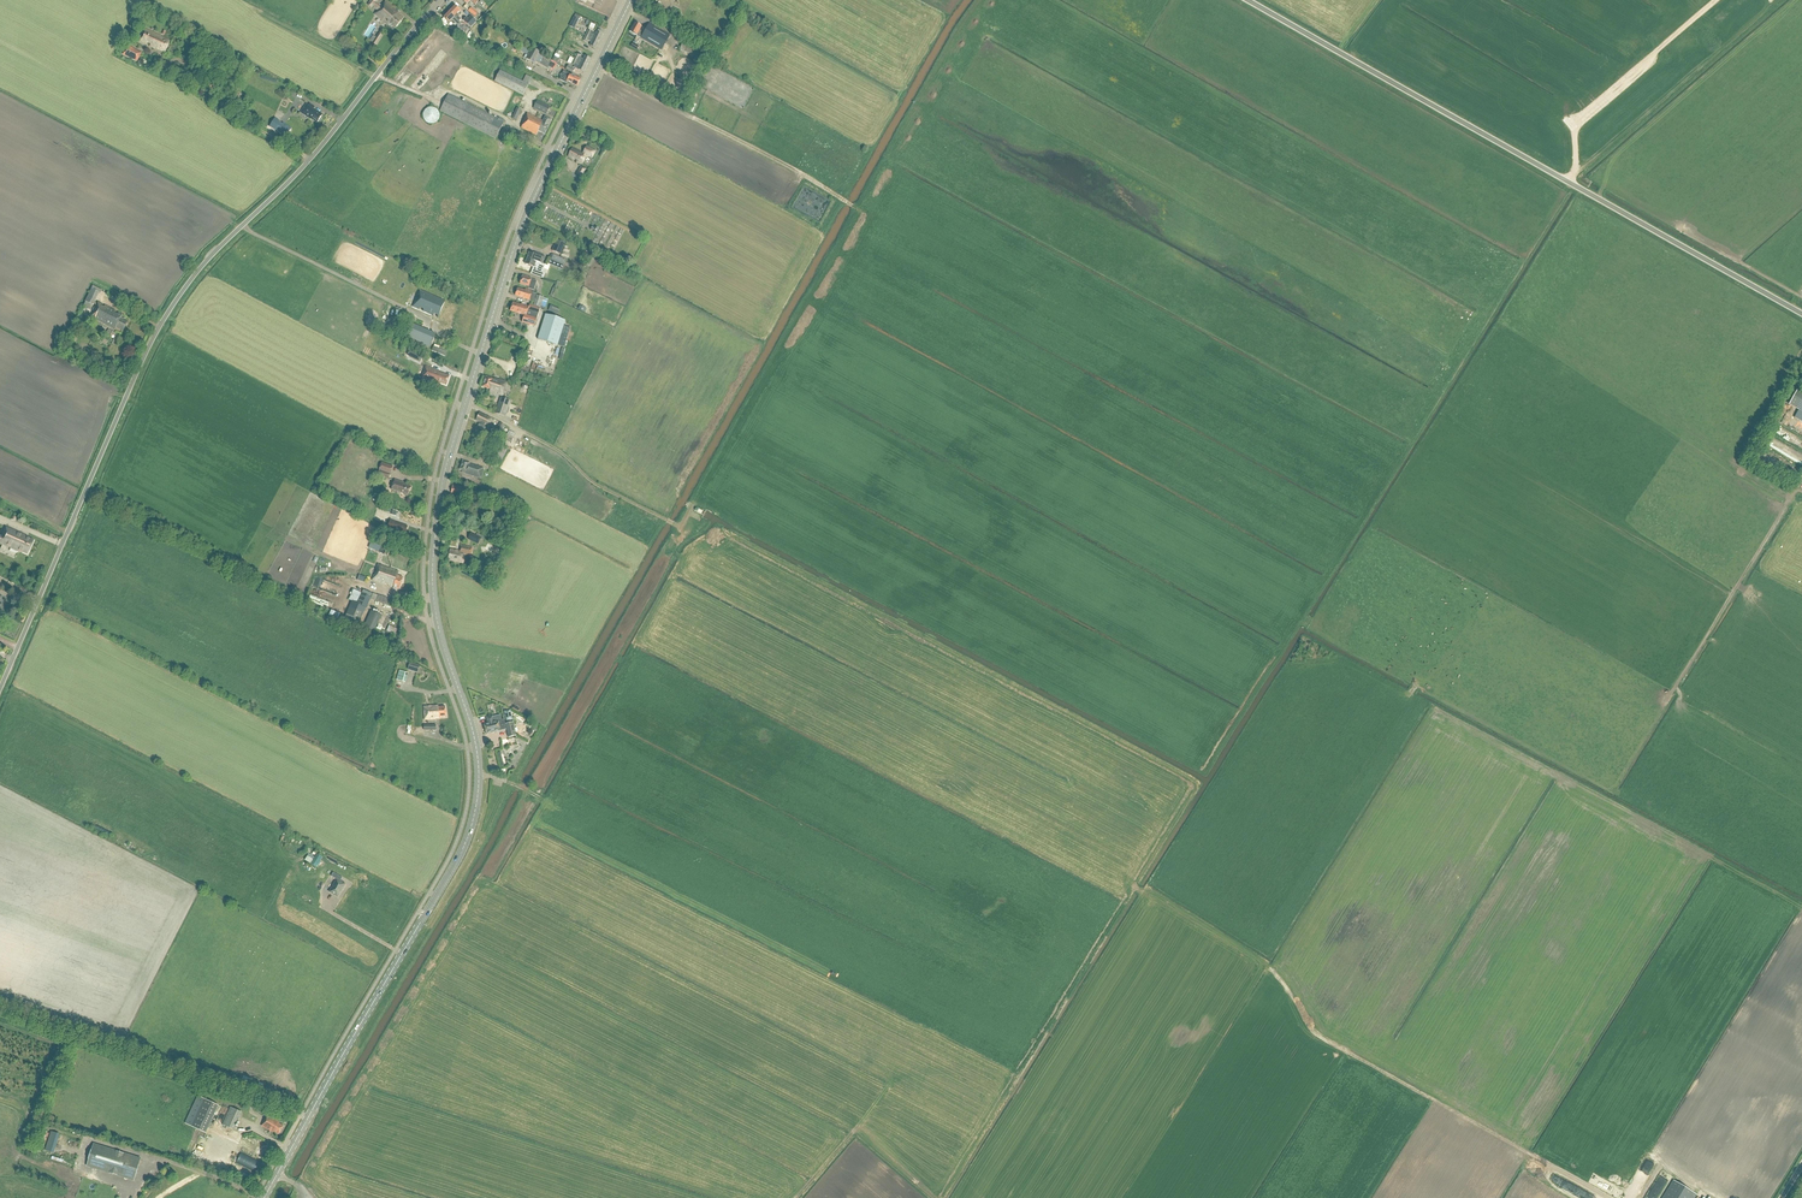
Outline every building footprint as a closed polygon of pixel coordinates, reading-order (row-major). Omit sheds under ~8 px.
[(371,8),(372,7),(377,11),(374,15),(387,26),(387,25),(392,29),(394,26),(396,27),(403,18),(398,14),(396,14),(393,12),(395,10),(384,2),(381,6),(377,2),(377,1),(376,0),(372,0),(367,5),(371,8)] [(468,12),(475,18),(478,13),(471,8),(470,9),(466,4),(470,1),(475,5),(476,4),(472,0),(461,0),(466,5),(463,8),(468,12)] [(461,20),(456,15),(460,11),(455,6),(449,12),(459,22),(459,21),(461,20)] [(481,15),(484,12),(477,6),(474,9),(481,15)] [(457,24),(457,23),(457,24),(459,27),(462,24),(459,21),(459,22),(449,12),(443,18),(448,23),(452,19),(457,24)] [(471,16),(465,23),(470,28),(476,22),(471,16)] [(569,26),(573,29),(574,29),(579,20),(573,18),(572,21),(569,26)] [(680,19),(676,24),(689,32),(692,26),(680,19)] [(653,24),(674,37),(677,32),(656,20),(653,24)] [(629,32),(651,45),(660,50),(661,50),(670,36),(649,24),(643,33),(639,31),(641,27),(635,23),(629,32)] [(463,37),(464,35),(465,34),(467,35),(470,30),(468,29),(465,27),(463,30),(460,28),(458,31),(455,30),(454,32),(463,37)] [(138,40),(146,44),(147,42),(151,44),(149,46),(156,49),(164,53),(170,42),(161,37),(162,36),(144,28),(142,32),(144,34),(143,36),(140,36),(138,40)] [(383,36),(381,35),(383,32),(380,30),(378,34),(377,33),(375,37),(373,36),(369,42),(376,47),(383,36)] [(588,31),(586,36),(598,42),(602,35),(596,33),(596,34),(588,31)] [(587,41),(591,43),(590,46),(595,49),(598,42),(586,36),(583,41),(586,43),(587,41)] [(683,40),(679,51),(701,59),(704,47),(683,40)] [(127,46),(123,54),(133,60),(137,62),(142,53),(127,46)] [(534,64),(535,63),(536,61),(541,64),(540,66),(547,70),(548,66),(553,69),(556,65),(551,62),(551,61),(540,53),(531,49),(528,55),(525,59),(534,64)] [(429,56),(428,55),(429,53),(426,51),(415,62),(419,66),(429,56)] [(576,54),(573,61),(586,67),(590,59),(584,56),(583,59),(579,57),(579,56),(576,54)] [(573,68),(578,70),(583,73),(586,67),(573,61),(571,65),(574,66),(573,68)] [(410,79),(420,68),(415,63),(405,74),(410,79)] [(559,71),(565,68),(562,63),(556,67),(559,71)] [(565,69),(571,72),(573,73),(575,69),(573,68),(568,65),(565,69)] [(526,75),(522,82),(500,71),(494,82),(523,96),(528,85),(532,79),(526,75)] [(561,75),(561,77),(559,80),(566,83),(567,82),(577,87),(580,80),(567,73),(564,71),(561,75)] [(208,87),(214,90),(218,82),(212,79),(208,87)] [(233,100),(239,102),(241,96),(236,94),(233,100)] [(448,95),(440,111),(495,139),(504,121),(498,118),(498,120),(448,95)] [(537,101),(533,109),(546,115),(550,107),(537,101)] [(306,104),(300,113),(310,120),(311,120),(316,123),(322,115),(313,109),(315,107),(310,104),(308,106),(306,104)] [(439,116),(439,115),(439,114),(439,113),(438,113),(438,112),(438,111),(437,111),(437,110),(436,109),(435,109),(434,108),(433,108),(432,108),(431,107),(430,107),(429,108),(428,108),(427,108),(427,109),(426,109),(425,110),(424,111),(423,112),(423,113),(423,114),(423,115),(423,116),(423,117),(423,118),(423,119),(424,120),(425,121),(426,122),(427,123),(428,123),(429,123),(429,124),(431,124),(432,124),(433,123),(434,123),(435,123),(435,122),(436,122),(437,121),(437,120),(438,120),(438,119),(438,118),(439,118),(439,117),(439,116)] [(512,119),(516,121),(521,111),(516,108),(512,119)] [(523,124),(520,128),(535,136),(538,131),(544,135),(549,126),(548,126),(551,121),(544,117),(542,122),(527,114),(522,123),(523,124)] [(277,124),(273,130),(281,136),(285,129),(277,124)] [(572,148),(568,157),(573,160),(574,158),(577,160),(576,162),(582,165),(586,156),(592,159),(596,152),(587,147),(583,154),(572,148)] [(582,178),(586,169),(581,167),(576,174),(582,178)] [(601,235),(605,238),(615,221),(610,219),(601,235)] [(616,220),(609,236),(613,238),(621,222),(616,220)] [(557,240),(552,251),(560,255),(565,244),(557,240)] [(538,254),(537,256),(529,253),(527,259),(542,265),(543,264),(545,257),(544,257),(538,254)] [(548,264),(562,270),(566,260),(552,254),(548,264)] [(525,265),(534,268),(531,275),(543,279),(544,274),(542,273),(544,269),(548,271),(550,267),(543,264),(542,265),(527,259),(525,265)] [(536,282),(531,280),(531,279),(527,278),(527,277),(523,276),(522,276),(520,284),(528,287),(527,289),(533,291),(536,282)] [(515,296),(525,299),(534,302),(536,294),(532,293),(533,291),(525,289),(525,291),(517,288),(515,296)] [(92,289),(85,302),(93,306),(99,293),(92,289)] [(415,302),(413,307),(419,310),(420,308),(424,310),(423,312),(433,316),(434,314),(438,316),(437,318),(438,318),(445,301),(420,291),(418,296),(420,297),(418,303),(415,302)] [(533,306),(540,308),(545,310),(548,299),(544,298),(536,295),(534,302),(533,306)] [(445,301),(438,318),(443,320),(443,318),(451,321),(456,309),(449,305),(450,303),(445,301)] [(97,303),(90,318),(115,330),(116,328),(123,332),(127,322),(123,320),(123,319),(121,317),(122,315),(119,314),(118,316),(114,314),(115,312),(105,307),(104,309),(100,307),(101,305),(97,303)] [(513,303),(510,312),(524,316),(522,321),(535,325),(540,309),(530,305),(529,307),(521,304),(521,305),(513,303)] [(564,326),(565,322),(545,315),(538,340),(557,346),(564,348),(570,328),(564,326)] [(409,325),(404,336),(430,346),(434,336),(409,325)] [(407,355),(420,362),(422,356),(410,350),(407,355)] [(439,371),(431,368),(425,366),(421,378),(439,385),(439,383),(446,385),(449,377),(439,373),(439,371)] [(486,377),(482,387),(490,390),(489,392),(502,397),(507,383),(494,378),(493,380),(486,377)] [(1795,394),(1789,405),(1801,412),(1801,398),(1795,394)] [(500,399),(495,413),(505,416),(510,402),(500,399)] [(479,413),(476,421),(481,423),(480,425),(479,424),(477,428),(484,432),(486,428),(484,427),(484,426),(488,427),(492,419),(479,413)] [(499,435),(505,425),(499,423),(494,432),(499,435)] [(511,443),(513,438),(516,431),(510,428),(508,433),(505,431),(504,434),(503,433),(501,438),(511,443)] [(508,450),(496,444),(490,456),(502,462),(508,450)] [(462,461),(459,470),(462,471),(461,472),(480,479),(483,469),(472,465),(472,466),(469,465),(469,463),(462,461)] [(388,480),(388,479),(389,480),(393,466),(382,463),(377,475),(379,476),(379,477),(388,480)] [(394,480),(391,490),(407,496),(410,487),(400,483),(400,482),(394,480)] [(452,486),(451,493),(453,493),(452,496),(456,496),(457,495),(458,495),(458,496),(465,497),(466,488),(452,486)] [(327,499),(324,504),(340,513),(343,507),(327,499)] [(378,509),(384,511),(386,505),(380,503),(378,509)] [(390,520),(387,529),(398,533),(398,532),(404,534),(407,527),(390,520)] [(3,546),(3,545),(22,553),(22,552),(28,554),(33,540),(24,536),(24,535),(5,527),(1,537),(0,536),(0,544),(3,546)] [(471,533),(468,539),(478,544),(481,538),(485,540),(487,537),(483,534),(482,535),(477,533),(476,535),(471,533)] [(386,549),(380,546),(378,553),(384,555),(386,549)] [(448,559),(464,562),(464,555),(471,556),(472,548),(467,547),(460,546),(458,552),(450,550),(448,559)] [(373,576),(371,580),(384,585),(385,583),(389,584),(388,586),(398,590),(403,578),(396,576),(398,572),(377,564),(375,569),(377,572),(376,575),(373,576)] [(316,594),(336,601),(337,597),(340,598),(341,595),(342,595),(346,583),(333,579),(331,585),(328,584),(329,581),(323,579),(321,585),(319,584),(316,594)] [(361,593),(354,609),(350,607),(344,620),(358,626),(364,613),(364,614),(371,597),(361,593)] [(391,600),(377,596),(375,602),(390,606),(391,600)] [(371,611),(364,627),(374,632),(381,615),(371,611)] [(393,629),(402,632),(405,625),(395,622),(393,629)] [(419,666),(410,663),(408,670),(417,673),(419,666)] [(406,683),(408,673),(399,670),(396,680),(406,683)] [(438,706),(423,707),(424,720),(435,720),(435,718),(446,717),(445,707),(438,708),(438,706)] [(512,720),(510,710),(504,712),(506,721),(512,720)] [(483,724),(485,729),(499,726),(505,724),(504,719),(493,722),(492,716),(486,718),(488,723),(483,724)] [(516,736),(513,723),(505,724),(499,726),(485,729),(486,734),(506,730),(508,738),(516,736)] [(317,854),(311,864),(316,868),(322,857),(317,854)] [(345,885),(340,881),(342,878),(333,873),(331,877),(337,880),(329,892),(338,897),(345,885)] [(198,1096),(185,1124),(205,1133),(218,1106),(198,1096)] [(230,1107),(222,1125),(233,1130),(241,1112),(230,1107)] [(267,1116),(261,1126),(270,1131),(271,1130),(279,1135),(283,1127),(278,1124),(279,1122),(267,1116)] [(54,1153),(60,1134),(51,1132),(45,1151),(54,1153)] [(138,1165),(140,1159),(94,1144),(92,1151),(91,1151),(89,1159),(87,1166),(134,1180),(136,1174),(139,1165),(138,1165)] [(262,1170),(267,1160),(247,1151),(242,1161),(262,1170)] [(1662,1197),(1690,1197),(1693,1193),(1673,1180),(1662,1197)]
